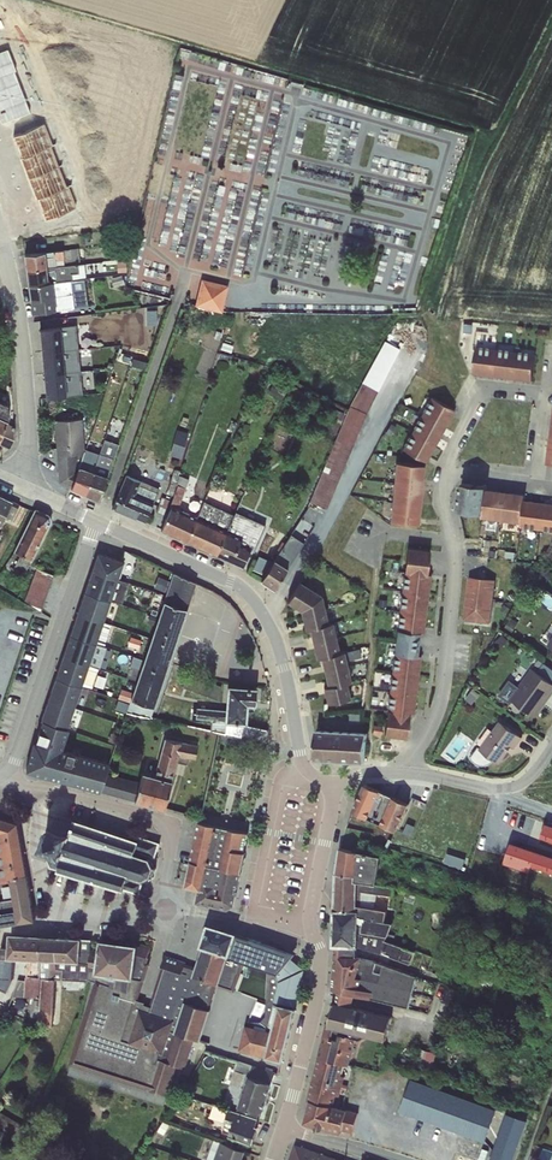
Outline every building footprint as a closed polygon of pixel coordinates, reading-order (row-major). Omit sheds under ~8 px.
[(273,83),(271,90),(285,93),(287,86),(273,83)] [(22,248),(31,311),(93,309),(90,276),(78,276),(78,248),(22,248)] [(203,276),(196,304),(223,311),(230,282),(203,276)] [(38,321),(45,395),(81,392),(75,322),(38,321)] [(535,349),(475,343),(471,376),(531,384),(535,349)] [(306,506),(259,576),(276,588),(325,514),(379,390),(362,384),(306,506)] [(456,407),(428,393),(400,448),(428,461),(456,407)] [(11,446),(18,427),(5,423),(12,403),(0,399),(0,442),(11,446)] [(83,417),(56,418),(59,482),(101,499),(120,445),(105,440),(99,453),(86,448),(83,417)] [(179,429),(172,450),(184,454),(190,433),(179,429)] [(424,462),(394,460),(389,521),(419,524),(424,462)] [(125,473),(110,507),(145,522),(160,488),(125,473)] [(486,486),(464,482),(460,508),(490,513),(489,516),(526,521),(530,492),(486,486)] [(1,525),(4,518),(11,504),(12,501),(0,495),(0,525),(1,525)] [(169,503),(159,527),(244,564),(253,544),(240,538),(242,535),(169,503)] [(11,504),(4,518),(12,521),(18,507),(11,504)] [(20,554),(31,559),(51,521),(48,515),(35,509),(14,551),(20,554)] [(240,528),(253,530),(255,520),(242,517),(240,528)] [(375,722),(375,730),(411,734),(413,715),(417,715),(436,567),(431,566),(433,545),(408,541),(385,723),(375,722)] [(92,570),(117,579),(123,562),(98,553),(92,570)] [(31,559),(20,554),(13,570),(23,575),(31,559)] [(37,568),(24,602),(40,611),(53,575),(37,568)] [(85,592),(110,600),(117,579),(92,570),(85,592)] [(174,605),(187,609),(191,597),(196,582),(173,572),(169,586),(164,601),(174,605)] [(467,574),(463,621),(492,623),(497,576),(467,574)] [(300,606),(326,703),(349,698),(351,676),(337,646),(326,617),(320,593),(298,577),(286,599),(300,606)] [(117,579),(110,600),(122,602),(129,582),(117,579)] [(79,607),(105,616),(110,600),(85,592),(79,607)] [(159,614),(164,601),(153,597),(149,609),(159,614)] [(131,699),(154,707),(187,609),(174,605),(164,601),(133,692),(131,699)] [(70,634),(95,643),(103,622),(105,616),(79,607),(70,634)] [(95,643),(105,646),(112,625),(103,622),(95,643)] [(542,641),(551,648),(551,627),(542,641)] [(63,656),(88,664),(95,643),(70,634),(63,656)] [(95,643),(88,664),(99,669),(106,646),(105,646),(95,643)] [(56,677),(81,686),(88,664),(63,656),(56,677)] [(88,664),(81,686),(92,688),(99,669),(88,664)] [(535,717),(551,694),(551,680),(535,667),(521,685),(509,676),(496,694),(508,703),(511,699),(535,717)] [(188,674),(183,687),(216,699),(221,686),(188,674)] [(48,699),(74,707),(81,686),(56,677),(48,699)] [(224,720),(226,720),(230,720),(245,722),(246,703),(253,703),(255,689),(227,686),(225,710),(224,720)] [(154,707),(131,699),(133,692),(121,689),(118,699),(129,702),(126,712),(151,718),(154,707)] [(43,721),(66,729),(74,707),(48,699),(41,720),(43,721)] [(224,720),(225,710),(196,708),(195,719),(211,720),(211,730),(226,733),(226,720),(224,720)] [(522,735),(500,719),(480,746),(502,762),(522,735)] [(226,720),(226,733),(241,736),(244,723),(230,720),(226,720)] [(66,729),(43,721),(35,743),(33,742),(26,771),(60,780),(61,777),(71,780),(71,783),(99,791),(104,777),(108,763),(61,749),(67,729),(66,729)] [(244,723),(241,736),(267,742),(268,729),(244,723)] [(316,725),(314,759),(366,761),(368,728),(316,725)] [(461,729),(444,753),(459,764),(476,739),(461,729)] [(195,758),(198,746),(163,737),(157,762),(156,767),(174,771),(178,754),(195,758)] [(144,772),(155,776),(156,767),(157,762),(147,759),(144,772)] [(138,786),(134,801),(164,808),(171,780),(155,776),(144,772),(142,772),(138,786)] [(104,777),(99,791),(109,794),(113,779),(104,777)] [(113,779),(109,794),(117,796),(121,781),(113,779)] [(410,800),(363,779),(350,809),(397,829),(410,800)] [(121,781),(117,796),(125,798),(129,783),(121,781)] [(129,783),(125,798),(134,801),(138,786),(129,783)] [(45,845),(43,850),(50,852),(47,860),(51,868),(59,870),(59,871),(124,891),(124,889),(139,894),(142,883),(145,883),(144,881),(150,878),(151,879),(153,877),(152,876),(154,870),(156,869),(156,867),(154,867),(151,859),(152,858),(150,857),(151,856),(155,857),(159,843),(137,836),(136,840),(75,820),(75,822),(59,817),(55,830),(50,828),(49,833),(45,845)] [(11,882),(27,879),(18,824),(0,819),(0,884),(11,882)] [(551,875),(551,823),(543,821),(535,845),(513,838),(505,861),(551,875)] [(199,822),(190,862),(192,862),(239,873),(241,873),(245,853),(244,853),(248,833),(199,822)] [(378,852),(338,844),(335,869),(354,871),(354,878),(375,882),(378,852)] [(449,854),(447,862),(465,865),(466,857),(449,854)] [(239,873),(192,862),(186,887),(199,890),(197,903),(218,908),(218,907),(228,909),(233,905),(239,873)] [(354,871),(335,869),(333,904),(357,905),(358,911),(384,917),(386,908),(357,902),(357,889),(391,895),(394,887),(375,882),(354,878),(354,871)] [(1,924),(34,919),(28,880),(11,884),(13,909),(0,912),(0,924),(1,924)] [(357,905),(333,904),(332,941),(356,941),(410,965),(415,948),(385,937),(392,919),(384,917),(358,911),(357,905)] [(243,960),(251,938),(237,927),(207,919),(199,939),(201,946),(192,963),(160,954),(158,963),(163,966),(148,1008),(138,1007),(129,1040),(157,1049),(155,1058),(175,1064),(187,1068),(195,1041),(201,1042),(211,1009),(209,1005),(217,985),(233,990),(243,960)] [(7,931),(6,952),(0,954),(0,993),(10,971),(20,974),(19,980),(13,996),(40,994),(40,979),(55,979),(93,979),(97,972),(100,940),(82,939),(82,934),(7,931)] [(138,940),(101,935),(100,940),(97,972),(134,976),(138,940)] [(356,941),(332,941),(328,987),(336,989),(352,993),(409,1007),(417,973),(363,956),(356,952),(356,941)] [(352,993),(336,989),(327,1026),(358,1032),(387,1038),(393,1013),(350,1002),(352,993)] [(281,1058),(294,1004),(275,999),(269,1027),(245,1024),(239,1048),(281,1058)] [(358,1032),(327,1026),(301,1122),(352,1138),(358,1112),(340,1106),(358,1032)] [(270,1080),(247,1073),(237,1106),(261,1113),(270,1080)] [(498,1106),(411,1076),(400,1110),(486,1142),(498,1106)] [(258,1119),(195,1097),(191,1109),(224,1123),(223,1132),(251,1142),(258,1119)] [(504,1113),(488,1159),(512,1159),(526,1120),(504,1113)] [(250,1151),(223,1141),(215,1159),(246,1159),(250,1151)] [(295,1142),(287,1159),(342,1159),(295,1142)]
